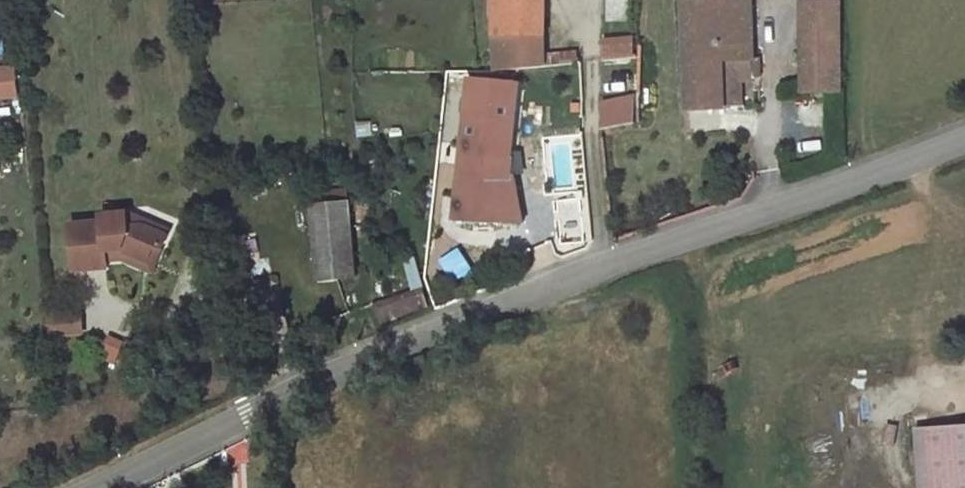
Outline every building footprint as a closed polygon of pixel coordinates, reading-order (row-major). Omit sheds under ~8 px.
[(544,33),(546,0),(493,0),(495,36),(544,33)] [(752,58),(750,2),(750,0),(686,0),(692,108),(726,107),(724,60),(752,58)] [(841,1),(802,2),(802,92),(842,91),(841,1)] [(495,36),(496,70),(543,66),(544,55),(544,33),(495,36)] [(604,43),(604,60),(636,58),(636,40),(604,43)] [(578,52),(544,55),(543,66),(578,63),(578,52)] [(724,60),(726,107),(739,107),(738,75),(759,73),(758,57),(752,58),(724,60)] [(19,97),(17,64),(0,65),(0,98),(19,97)] [(472,78),(465,148),(513,151),(519,82),(500,83),(472,78)] [(572,98),(555,98),(555,114),(571,114),(572,98)] [(634,98),(603,102),(603,129),(634,123),(634,98)] [(577,146),(550,149),(554,184),(581,182),(577,146)] [(513,151),(465,148),(461,173),(516,177),(513,151)] [(523,221),(516,177),(461,173),(456,220),(475,219),(483,219),(505,220),(523,221)] [(312,193),(312,205),(350,201),(348,188),(312,193)] [(583,199),(559,202),(560,247),(587,245),(583,199)] [(356,276),(350,201),(312,205),(318,280),(356,276)] [(69,225),(74,272),(107,268),(106,261),(105,251),(120,250),(148,261),(153,249),(161,249),(166,236),(142,227),(128,228),(127,214),(101,216),(101,222),(69,225)] [(169,230),(127,214),(128,228),(142,227),(166,236),(169,230)] [(475,219),(456,220),(455,233),(504,237),(504,233),(505,220),(483,219),(475,219)] [(523,221),(505,220),(504,233),(506,233),(513,234),(519,234),(522,232),(524,228),(524,224),(523,221)] [(105,251),(106,261),(122,259),(152,271),(161,249),(153,249),(148,261),(120,250),(105,251)] [(425,290),(376,307),(382,323),(431,305),(425,290)] [(78,313),(48,316),(50,336),(80,333),(78,313)] [(100,358),(116,363),(123,340),(107,335),(100,358)] [(916,428),(920,487),(964,487),(964,426),(916,428)]
